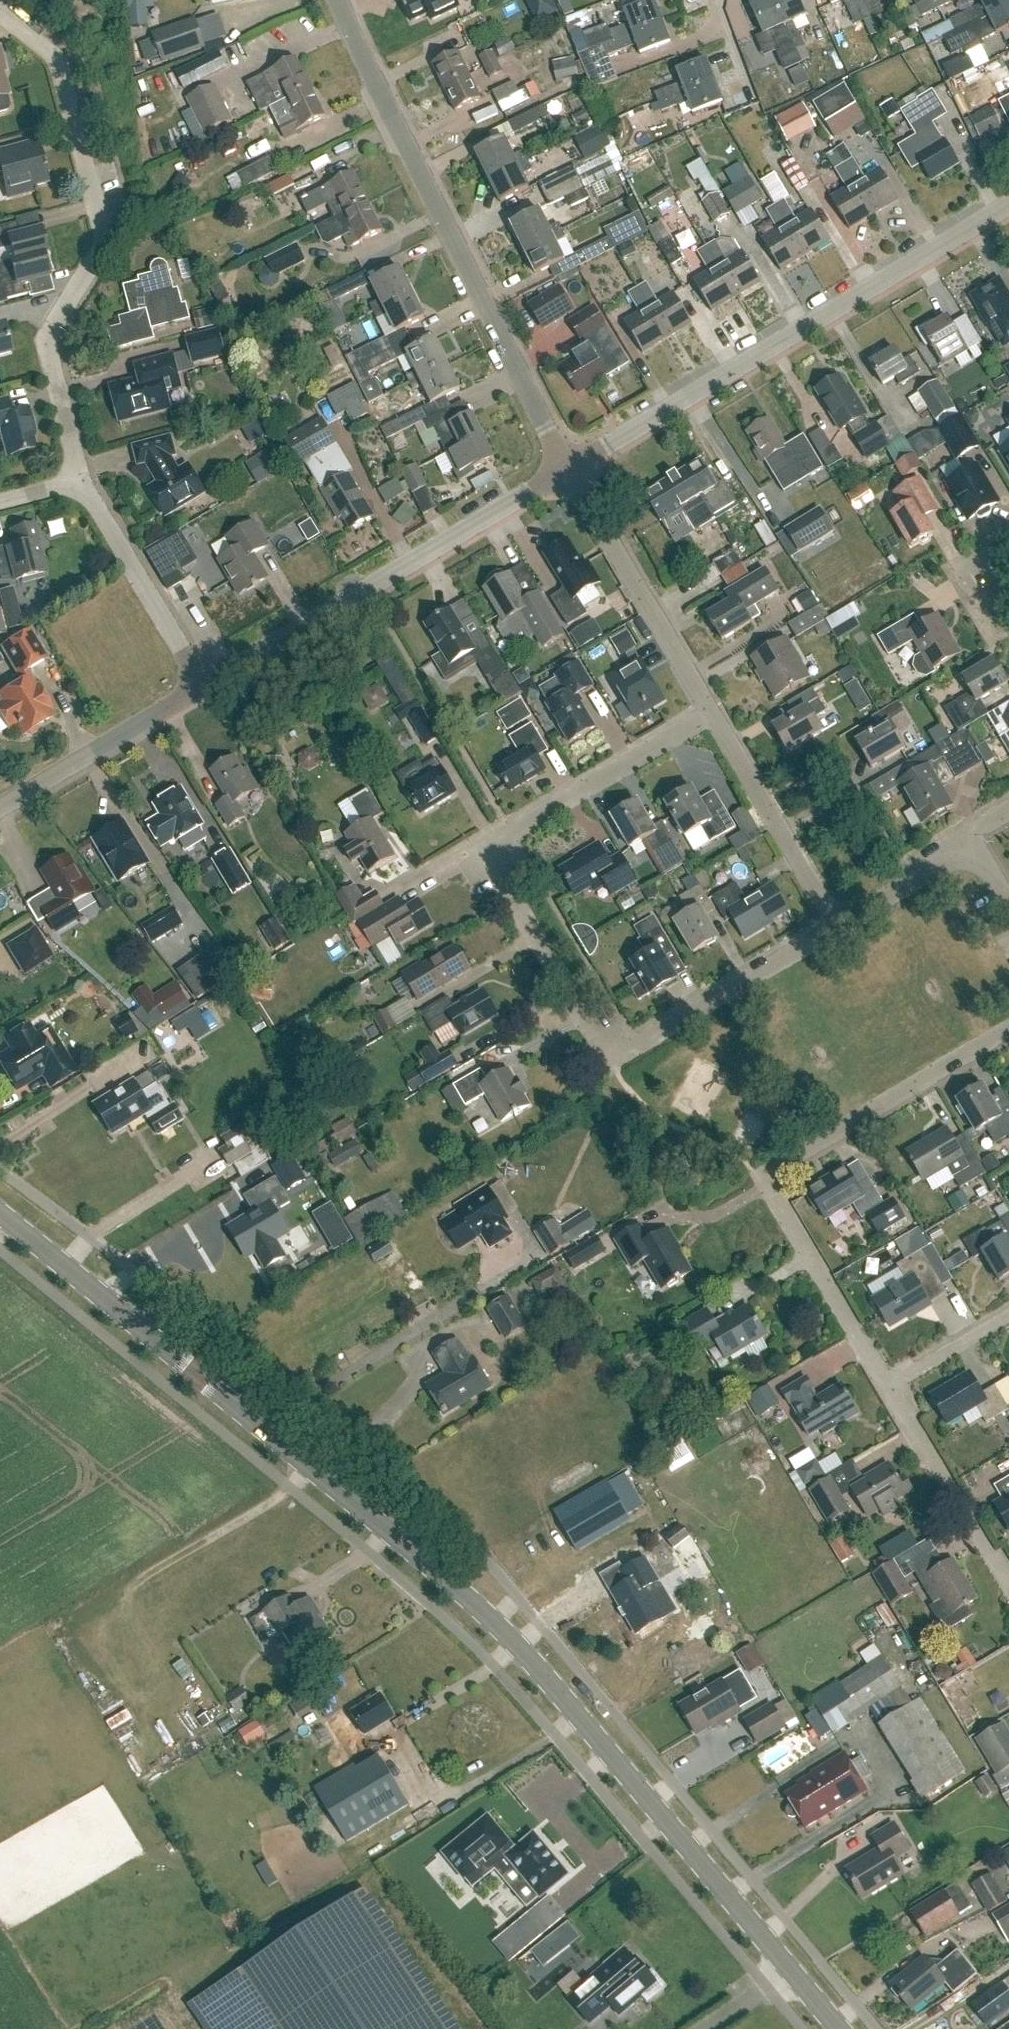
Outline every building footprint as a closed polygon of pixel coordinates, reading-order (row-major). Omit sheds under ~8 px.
[(160,7),(160,0),(133,0),(133,24),(153,25),(153,7),(160,7)] [(432,21),(461,8),(457,0),(401,0),(408,15),(412,22),(429,14),(432,21)] [(529,10),(536,24),(558,13),(551,0),(549,0),(529,10)] [(565,19),(579,53),(606,43),(662,21),(654,0),(653,0),(624,11),(629,24),(603,34),(585,41),(581,30),(593,26),(588,11),(565,19)] [(801,62),(796,50),(774,0),(762,0),(751,5),(764,34),(774,29),(777,36),(773,38),(779,49),(777,50),(785,69),(801,62)] [(799,0),(774,0),(796,50),(805,46),(794,21),(806,16),(799,0)] [(864,21),(854,0),(845,0),(856,24),(864,21)] [(864,21),(873,17),(865,0),(854,0),(864,21)] [(917,6),(922,16),(951,2),(950,0),(929,0),(917,6)] [(950,21),(955,32),(955,33),(1008,7),(1008,0),(980,0),(982,5),(950,21)] [(955,33),(955,32),(943,38),(951,55),(963,49),(965,54),(982,46),(980,41),(996,34),(996,35),(1008,29),(1008,7),(955,33)] [(164,63),(206,49),(204,44),(195,19),(154,34),(164,63)] [(579,53),(578,54),(592,89),(617,79),(609,56),(630,48),(629,44),(636,41),(641,54),(671,43),(662,21),(606,43),(579,53)] [(223,37),(204,44),(206,49),(208,55),(227,49),(223,37)] [(188,85),(251,68),(245,45),(182,63),(188,85)] [(492,49),(479,56),(485,67),(498,61),(492,49)] [(444,88),(469,75),(457,52),(432,64),(444,88)] [(548,61),(551,78),(571,74),(568,57),(548,61)] [(261,113),(289,99),(311,88),(296,58),(246,83),(261,113)] [(961,59),(943,68),(949,81),(974,70),(968,58),(962,61),(961,59)] [(658,101),(715,81),(707,59),(677,70),(681,83),(655,93),(658,101)] [(498,61),(485,67),(490,78),(503,71),(498,61)] [(802,67),(789,73),(795,87),(808,82),(802,67)] [(7,111),(9,107),(6,95),(7,95),(1,71),(0,71),(0,70),(0,113),(7,111)] [(469,75),(444,88),(455,111),(481,99),(469,75)] [(498,102),(519,92),(513,81),(493,92),(498,102)] [(715,81),(658,101),(662,110),(688,101),(693,113),(723,102),(715,81)] [(205,134),(232,121),(215,85),(188,98),(205,134)] [(856,105),(844,86),(815,104),(826,123),(856,105)] [(311,88),(289,99),(296,112),(284,117),(286,120),(278,123),(286,140),(295,135),(294,133),(325,117),(311,88)] [(1008,96),(1008,88),(995,95),(998,102),(1008,96)] [(942,139),(934,126),(931,121),(946,112),(934,91),(919,100),(920,103),(903,113),(917,137),(899,148),(913,171),(922,165),(932,181),(958,164),(943,139),(942,139)] [(998,102),(1008,124),(1008,96),(998,102)] [(883,119),(895,112),(888,99),(875,106),(883,119)] [(509,122),(515,134),(549,116),(543,105),(509,122)] [(803,106),(775,122),(787,143),(815,128),(803,106)] [(977,136),(999,125),(991,107),(969,117),(977,136)] [(488,178),(526,159),(523,152),(513,157),(504,139),(476,153),(488,178)] [(8,149),(0,151),(0,179),(2,178),(8,198),(32,192),(31,187),(48,183),(44,169),(46,168),(45,164),(43,165),(40,154),(12,161),(8,149)] [(278,172),(270,158),(238,174),(245,188),(278,172)] [(526,159),(488,178),(501,203),(529,189),(522,175),(532,170),(526,159)] [(700,159),(686,168),(694,182),(698,179),(705,193),(699,196),(702,201),(717,192),(719,191),(700,159)] [(844,165),(874,216),(899,201),(881,170),(865,179),(859,169),(860,169),(854,159),(844,165)] [(798,190),(808,184),(793,160),(783,166),(798,190)] [(850,230),(874,216),(844,165),(835,170),(841,180),(847,190),(831,200),(850,230)] [(575,166),(539,183),(545,195),(580,177),(575,166)] [(275,183),(280,193),(300,183),(295,173),(275,183)] [(346,213),(367,203),(353,174),(321,189),(329,204),(339,199),(346,213)] [(775,174),(761,182),(775,206),(776,205),(785,200),(789,198),(775,174)] [(567,197),(585,188),(580,177),(545,195),(550,205),(567,197)] [(749,178),(723,193),(735,213),(761,197),(749,178)] [(668,187),(647,200),(652,209),(673,195),(668,187)] [(730,214),(718,195),(717,192),(702,201),(715,223),(730,214)] [(776,205),(775,206),(806,257),(830,242),(812,211),(796,221),(790,211),(790,210),(785,200),(776,205)] [(367,203),(346,213),(315,228),(323,243),(328,245),(345,237),(350,247),(382,232),(367,203)] [(781,271),(806,257),(775,206),(766,211),(772,221),(773,221),(779,231),(762,240),(781,271)] [(524,250),(562,231),(559,224),(548,229),(540,211),(511,225),(524,250)] [(580,266),(649,231),(639,212),(605,229),(609,237),(574,255),(580,266)] [(46,253),(47,253),(41,229),(19,235),(16,223),(0,227),(0,250),(10,247),(14,260),(14,261),(43,253),(43,254),(46,253)] [(562,231),(524,250),(536,275),(564,261),(555,243),(565,238),(562,231)] [(715,242),(706,247),(737,298),(761,284),(743,252),(726,262),(720,252),(721,251),(715,242)] [(275,276),(305,261),(297,244),(267,259),(275,276)] [(712,313),(737,298),(706,247),(698,252),(703,262),(709,272),(693,282),(712,313)] [(14,260),(0,264),(0,279),(6,300),(30,294),(28,282),(49,277),(48,274),(52,274),(46,253),(43,254),(43,253),(14,261),(14,260)] [(133,323),(128,324),(133,345),(155,339),(153,330),(191,320),(187,304),(183,305),(178,289),(174,290),(167,266),(164,263),(160,261),(156,262),(153,266),(152,270),(153,274),(138,278),(139,282),(123,286),(133,323)] [(374,313),(413,294),(400,268),(372,283),(381,300),(370,306),(374,313)] [(315,296),(321,307),(363,286),(357,275),(315,296)] [(999,280),(972,296),(982,313),(980,314),(986,325),(988,324),(992,331),(998,327),(1008,344),(1008,296),(999,280)] [(653,293),(647,283),(638,289),(668,339),(692,325),(674,294),(658,303),(652,293),(653,293)] [(573,311),(559,288),(530,305),(544,329),(573,311)] [(625,323),(643,354),(668,339),(638,289),(628,295),(634,304),(635,304),(641,314),(625,323)] [(352,368),(393,348),(388,337),(425,318),(413,294),(374,313),(386,338),(346,358),(352,368)] [(579,393),(607,376),(601,366),(622,354),(593,307),(570,321),(586,347),(575,354),(576,356),(562,365),(570,378),(568,379),(571,384),(573,383),(579,393)] [(197,330),(216,325),(212,309),(193,314),(197,330)] [(982,343),(966,316),(952,325),(948,317),(935,325),(933,320),(916,330),(926,346),(930,344),(943,366),(982,343)] [(11,353),(8,342),(7,339),(4,326),(0,327),(0,356),(11,353)] [(195,363),(224,356),(217,329),(188,337),(195,363)] [(410,384),(448,365),(436,340),(407,354),(416,372),(406,377),(410,384)] [(369,374),(399,359),(393,348),(352,368),(360,386),(372,380),(369,374)] [(902,362),(894,349),(869,364),(882,386),(895,378),(899,386),(919,374),(909,357),(902,362)] [(120,421),(165,409),(159,388),(180,383),(173,355),(135,365),(139,380),(111,387),(120,421)] [(432,404),(446,397),(461,390),(448,365),(410,384),(413,391),(423,386),(432,404)] [(889,445),(876,424),(875,423),(870,426),(864,416),(867,414),(851,387),(847,389),(839,376),(836,378),(832,374),(821,380),(824,386),(816,390),(841,431),(853,423),(859,433),(854,436),(868,459),(889,446),(889,445)] [(954,409),(937,382),(919,393),(935,420),(954,409)] [(356,383),(329,397),(338,415),(365,401),(356,383)] [(7,399),(0,401),(0,430),(3,429),(10,455),(6,455),(7,457),(36,449),(26,410),(11,413),(7,399)] [(387,439),(423,421),(423,422),(429,419),(423,407),(382,427),(387,439)] [(484,437),(473,414),(451,425),(445,411),(429,419),(423,422),(428,432),(435,429),(448,455),(462,448),(484,437)] [(957,459),(979,446),(961,415),(939,428),(957,459)] [(888,416),(876,424),(889,445),(901,437),(888,416)] [(305,463),(320,489),(338,519),(342,517),(351,530),(374,517),(348,472),(352,470),(321,419),(285,440),(299,466),(305,463)] [(761,462),(764,460),(775,479),(801,463),(809,477),(823,469),(804,435),(785,446),(769,419),(748,432),(758,449),(754,451),(761,462)] [(179,471),(170,457),(176,456),(171,437),(134,447),(139,465),(146,463),(158,483),(149,488),(166,516),(205,493),(188,465),(179,471)] [(462,448),(448,455),(436,460),(436,462),(437,461),(443,475),(454,469),(460,482),(477,474),(474,469),(495,459),(484,437),(462,448)] [(263,480),(287,466),(275,446),(251,460),(263,480)] [(999,451),(1008,468),(1008,446),(999,451)] [(905,478),(921,468),(913,454),(897,464),(905,478)] [(701,460),(685,470),(716,521),(716,520),(716,519),(738,506),(727,487),(723,489),(721,486),(721,485),(713,470),(709,473),(701,460)] [(424,515),(438,508),(426,486),(428,486),(417,464),(402,471),(424,515)] [(982,519),(991,514),(992,510),(991,507),(997,503),(976,467),(948,483),(970,519),(976,515),(978,518),(982,519)] [(685,470),(645,494),(662,522),(682,509),(696,532),(716,521),(685,470)] [(933,534),(924,518),(938,510),(919,479),(896,493),(905,509),(894,515),(912,546),(920,541),(923,543),(930,540),(930,536),(933,534)] [(841,496),(851,510),(866,500),(857,485),(841,496)] [(798,552),(833,531),(820,509),(785,530),(798,552)] [(55,536),(69,533),(66,518),(51,521),(55,536)] [(777,542),(765,521),(754,527),(767,548),(777,542)] [(254,589),(258,586),(257,585),(267,579),(253,555),(267,547),(253,523),(227,538),(235,551),(220,561),(240,596),(253,588),(254,589)] [(45,573),(37,543),(39,543),(34,525),(12,531),(15,544),(0,547),(0,576),(1,579),(14,576),(16,581),(45,573)] [(181,534),(147,554),(169,591),(189,579),(182,568),(196,560),(181,534)] [(562,580),(563,580),(568,588),(552,598),(568,626),(587,614),(577,598),(599,584),(587,563),(582,566),(567,541),(546,554),(562,580)] [(713,562),(714,564),(722,577),(742,565),(733,549),(713,562)] [(760,602),(779,591),(765,568),(725,592),(732,603),(708,617),(722,641),(752,623),(751,621),(760,616),(753,603),(758,600),(760,602)] [(487,589),(486,590),(503,619),(501,620),(499,629),(503,637),(512,639),(524,632),(528,639),(537,634),(544,647),(563,635),(538,594),(526,601),(510,575),(509,576),(507,575),(505,574),(503,573),(500,573),(498,573),(496,573),(494,574),(493,575),(491,576),(490,577),(489,579),(488,580),(487,582),(487,584),(487,587),(487,589)] [(824,621),(816,607),(805,614),(789,623),(797,637),(824,621)] [(443,652),(433,659),(440,671),(471,653),(499,698),(516,687),(481,630),(468,638),(451,610),(438,618),(436,615),(427,620),(429,624),(427,625),(443,652)] [(914,616),(913,615),(878,636),(888,655),(914,640),(915,640),(923,654),(916,658),(914,666),(919,674),(927,676),(935,671),(934,668),(960,653),(937,615),(920,625),(914,616)] [(565,632),(575,647),(597,633),(587,618),(565,632)] [(614,655),(630,646),(620,630),(605,639),(614,655)] [(26,671),(47,658),(30,631),(2,648),(22,682),(0,695),(0,696),(4,702),(0,704),(0,733),(8,728),(9,729),(17,724),(23,735),(25,734),(30,735),(36,732),(37,726),(54,716),(50,710),(51,709),(38,686),(36,687),(30,677),(26,671)] [(775,698),(810,677),(786,637),(751,658),(775,698)] [(959,732),(988,715),(989,714),(981,700),(1008,683),(994,659),(963,678),(971,692),(944,708),(959,732)] [(636,717),(664,701),(641,661),(612,678),(636,717)] [(403,662),(390,669),(408,704),(421,697),(403,662)] [(569,743),(595,728),(581,703),(582,699),(579,694),(593,686),(579,663),(556,677),(566,694),(547,705),(569,743)] [(840,682),(851,711),(863,706),(852,677),(840,682)] [(793,713),(773,725),(789,752),(822,733),(814,719),(826,712),(812,688),(787,703),(793,713)] [(518,724),(531,716),(521,699),(508,707),(518,724)] [(989,714),(988,715),(1008,750),(1008,702),(989,714)] [(872,768),(906,748),(897,734),(911,726),(897,703),(873,718),(879,729),(857,742),(872,768)] [(425,745),(439,737),(423,710),(409,718),(425,745)] [(510,737),(491,748),(500,764),(497,766),(511,791),(546,770),(538,757),(549,751),(532,724),(521,730),(510,737)] [(980,741),(971,746),(980,762),(989,757),(980,741)] [(924,823),(953,805),(937,778),(950,770),(936,746),(910,762),(916,773),(900,783),(924,823)] [(243,771),(234,757),(212,771),(228,798),(217,805),(230,827),(246,818),(236,803),(259,789),(246,769),(243,771)] [(421,813),(456,792),(437,760),(424,767),(428,774),(406,788),(421,813)] [(353,862),(361,857),(369,871),(395,855),(373,820),(383,813),(368,788),(349,800),(364,824),(347,834),(355,847),(347,852),(353,862)] [(177,841),(203,825),(181,789),(155,804),(162,815),(148,824),(162,846),(175,838),(177,841)] [(707,816),(691,789),(666,804),(685,837),(700,828),(709,843),(735,828),(723,807),(707,816)] [(652,827),(637,802),(612,817),(631,849),(645,840),(655,856),(665,873),(685,861),(675,844),(662,821),(652,827)] [(746,838),(759,830),(746,807),(733,814),(746,838)] [(125,822),(94,840),(119,881),(149,863),(125,822)] [(593,885),(595,889),(604,883),(611,896),(636,881),(624,860),(612,868),(598,844),(582,854),(583,856),(560,870),(575,896),(593,885)] [(235,895),(251,885),(230,849),(213,859),(235,895)] [(79,873),(69,856),(43,872),(61,901),(44,911),(56,931),(80,917),(72,905),(94,892),(82,871),(79,873)] [(726,921),(732,918),(745,938),(765,926),(764,925),(787,911),(772,885),(746,900),(736,883),(712,897),(726,921)] [(689,915),(675,923),(693,954),(717,939),(704,917),(714,911),(700,886),(679,898),(689,915)] [(337,895),(354,924),(359,921),(384,906),(376,891),(359,901),(351,887),(337,895)] [(359,921),(371,942),(374,947),(393,936),(397,944),(432,924),(418,900),(387,918),(381,908),(384,906),(359,921)] [(161,917),(169,931),(183,922),(174,909),(161,917)] [(282,915),(265,927),(284,952),(300,940),(282,915)] [(651,995),(677,980),(668,965),(678,959),(660,928),(652,916),(634,927),(641,939),(638,941),(647,955),(632,963),(638,974),(627,981),(638,1001),(650,994),(651,995)] [(53,956),(37,929),(9,946),(25,973),(53,956)] [(240,971),(222,944),(181,973),(200,999),(240,971)] [(402,973),(418,1000),(470,969),(456,945),(422,966),(420,962),(402,973)] [(147,1017),(162,1007),(148,986),(132,996),(147,1017)] [(497,1015),(482,991),(451,1009),(445,999),(428,1009),(421,1013),(434,1034),(454,1022),(462,1035),(497,1015)] [(196,1007),(171,1023),(178,1034),(188,1028),(196,1041),(211,1032),(196,1007)] [(384,1034),(396,1027),(386,1010),(374,1017),(384,1034)] [(125,1038),(138,1031),(128,1015),(116,1023),(125,1038)] [(28,1027),(7,1039),(14,1051),(0,1059),(0,1062),(16,1089),(44,1072),(52,1086),(75,1072),(49,1029),(35,1038),(28,1027)] [(448,1052),(419,1069),(405,1078),(413,1091),(456,1066),(448,1052)] [(488,1081),(481,1069),(453,1085),(465,1106),(485,1094),(502,1122),(529,1105),(523,1095),(525,1094),(516,1078),(514,1080),(508,1069),(488,1081)] [(143,1093),(135,1081),(96,1105),(114,1134),(147,1114),(160,1135),(184,1121),(174,1105),(171,1107),(157,1085),(143,1093)] [(1006,1096),(993,1104),(983,1086),(958,1100),(977,1132),(992,1123),(1002,1140),(1008,1135),(1008,1100),(1006,1096)] [(242,1176),(271,1158),(260,1139),(249,1121),(222,1138),(227,1146),(220,1151),(230,1167),(235,1164),(242,1176)] [(956,1145),(947,1129),(908,1152),(925,1180),(948,1166),(954,1177),(961,1188),(987,1172),(967,1138),(956,1145)] [(288,1191),(306,1180),(291,1156),(273,1166),(288,1191)] [(811,1193),(807,1195),(816,1210),(820,1208),(826,1219),(854,1203),(863,1218),(868,1215),(880,1234),(905,1219),(893,1199),(885,1204),(870,1179),(858,1186),(846,1167),(843,1169),(809,1189),(811,1193)] [(256,1213),(237,1225),(253,1252),(255,1251),(265,1268),(285,1256),(275,1239),(287,1232),(275,1211),(290,1202),(276,1178),(246,1196),(256,1213)] [(491,1249),(513,1234),(505,1221),(509,1218),(489,1185),(456,1205),(459,1210),(442,1221),(460,1249),(482,1235),(491,1249)] [(359,1242),(396,1220),(382,1197),(345,1219),(359,1242)] [(352,1240),(332,1205),(315,1215),(335,1250),(352,1240)] [(572,1241),(595,1227),(586,1212),(562,1226),(572,1241)] [(964,1241),(974,1258),(983,1253),(999,1281),(1008,1275),(1008,1242),(1008,1240),(1008,1214),(1000,1219),(1002,1222),(986,1231),(985,1229),(964,1241)] [(550,1256),(571,1242),(556,1219),(534,1233),(550,1256)] [(649,1241),(640,1226),(615,1241),(632,1268),(645,1260),(662,1289),(691,1272),(666,1230),(649,1241)] [(917,1250),(928,1244),(919,1229),(908,1235),(917,1250)] [(575,1270),(607,1252),(597,1236),(566,1254),(575,1270)] [(381,1255),(386,1264),(402,1254),(396,1246),(381,1255)] [(890,1327),(930,1304),(918,1284),(936,1273),(922,1250),(897,1265),(906,1281),(874,1300),(890,1327)] [(958,1265),(968,1259),(964,1251),(954,1257),(958,1265)] [(540,1292),(558,1283),(551,1269),(533,1278),(540,1292)] [(558,1297),(568,1292),(562,1281),(552,1287),(558,1297)] [(506,1338),(525,1327),(507,1297),(488,1308),(506,1338)] [(764,1337),(756,1325),(759,1324),(749,1307),(717,1326),(707,1310),(684,1324),(700,1351),(715,1342),(726,1360),(744,1349),(750,1359),(767,1349),(761,1339),(764,1337)] [(471,1361),(459,1340),(437,1353),(449,1374),(429,1385),(445,1413),(491,1385),(475,1358),(471,1361)] [(982,1395),(970,1374),(931,1397),(947,1424),(977,1406),(987,1423),(1008,1410),(995,1387),(982,1395)] [(824,1436),(838,1428),(837,1426),(841,1423),(842,1424),(852,1418),(852,1417),(858,1414),(855,1409),(841,1384),(822,1395),(816,1399),(811,1391),(813,1390),(807,1380),(807,1379),(806,1378),(783,1391),(809,1437),(820,1430),(824,1436)] [(762,1415),(779,1405),(768,1385),(751,1395),(762,1415)] [(805,1485),(824,1474),(816,1460),(796,1471),(805,1485)] [(897,1479),(888,1463),(866,1477),(867,1479),(851,1488),(868,1517),(880,1510),(884,1517),(901,1508),(896,1501),(913,1491),(903,1475),(897,1479)] [(829,1523),(850,1510),(831,1477),(809,1491),(829,1523)] [(615,1496),(606,1482),(606,1481),(554,1511),(578,1552),(630,1521),(627,1516),(643,1506),(632,1486),(615,1496)] [(995,1505),(1008,1528),(1008,1497),(995,1505)] [(674,1549),(690,1537),(680,1525),(665,1537),(674,1549)] [(895,1539),(879,1549),(888,1564),(894,1561),(905,1555),(895,1539)] [(967,1608),(969,1606),(968,1605),(977,1599),(954,1560),(944,1565),(936,1552),(911,1567),(935,1606),(934,1610),(944,1628),(948,1629),(969,1616),(970,1612),(967,1608)] [(630,1582),(612,1592),(622,1608),(618,1610),(623,1619),(627,1617),(637,1634),(639,1633),(637,1630),(660,1616),(662,1620),(664,1619),(663,1617),(664,1617),(674,1610),(659,1584),(660,1584),(658,1582),(659,1582),(645,1558),(624,1571),(630,1582)] [(891,1605),(912,1593),(894,1561),(888,1564),(873,1574),(891,1605)] [(310,1598),(296,1607),(290,1596),(280,1602),(251,1621),(265,1644),(293,1626),(308,1651),(333,1637),(319,1615),(321,1614),(310,1598)] [(834,1734),(902,1688),(881,1656),(813,1701),(834,1734)] [(722,1681),(680,1706),(696,1735),(719,1721),(721,1723),(740,1712),(736,1705),(754,1694),(740,1670),(722,1681)] [(236,1712),(251,1702),(242,1688),(226,1698),(236,1712)] [(395,1718),(381,1695),(354,1712),(352,1708),(329,1722),(339,1738),(347,1734),(362,1759),(314,1788),(347,1842),(409,1805),(367,1735),(395,1718)] [(924,1797),(964,1771),(920,1699),(880,1725),(924,1797)] [(744,1719),(758,1743),(786,1727),(772,1702),(744,1719)] [(245,1730),(254,1744),(271,1733),(262,1718),(245,1730)] [(1008,1770),(1008,1734),(1003,1724),(978,1739),(999,1776),(1008,1770)] [(799,1787),(785,1796),(791,1805),(789,1806),(786,1810),(786,1814),(788,1817),(792,1818),(796,1818),(798,1817),(805,1829),(868,1791),(861,1781),(872,1775),(861,1757),(851,1763),(845,1753),(811,1773),(812,1775),(797,1784),(799,1787)] [(445,1853),(443,1854),(445,1856),(445,1855),(472,1887),(471,1888),(473,1889),(474,1888),(496,1870),(501,1876),(527,1908),(540,1897),(541,1898),(568,1875),(534,1835),(515,1850),(489,1819),(488,1817),(486,1818),(486,1819),(445,1853)] [(864,1898),(904,1875),(895,1860),(910,1851),(895,1825),(872,1838),(880,1851),(846,1872),(854,1885),(856,1884),(864,1898)] [(988,1912),(1008,1901),(992,1873),(972,1885),(988,1912)] [(943,1894),(912,1914),(926,1937),(972,1908),(957,1884),(943,1893),(943,1894)] [(205,2028),(457,2028),(365,1890),(190,2007),(205,2028)] [(992,1915),(1008,1943),(1008,1905),(992,1915)] [(525,1917),(494,1943),(510,1962),(541,1937),(525,1917)] [(581,1938),(569,1922),(531,1951),(543,1967),(581,1938)] [(635,1958),(632,1960),(624,1950),(589,1980),(590,1981),(569,1999),(589,2023),(611,2006),(619,2015),(643,1996),(647,2001),(664,1988),(652,1973),(649,1975),(635,1958)] [(935,1969),(927,1960),(925,1958),(891,1985),(912,2010),(945,1983),(954,1994),(977,1975),(958,1951),(945,1961),(935,1969)] [(973,2004),(988,2025),(1008,2011),(1008,1979),(973,2004)]
